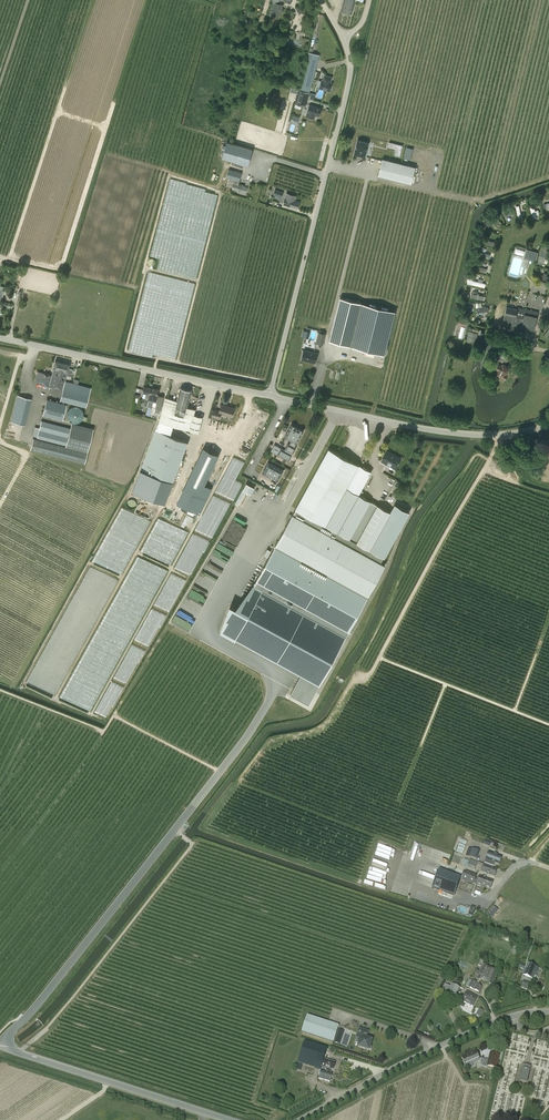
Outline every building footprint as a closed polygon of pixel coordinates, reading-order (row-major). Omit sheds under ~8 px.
[(282,5),(283,1),(284,0),(290,2),(291,0),(272,0),(268,16),(278,19),(282,5)] [(341,11),(351,13),(355,0),(344,0),(341,11)] [(289,10),(286,19),(292,21),(295,12),(289,10)] [(319,55),(308,52),(298,90),(299,90),(295,103),(304,106),(308,92),(309,93),(319,55)] [(332,83),(330,83),(332,77),(324,75),(323,80),(322,80),(319,88),(330,91),(330,90),(331,89),(331,87),(331,86),(332,83)] [(319,116),(321,108),(309,105),(306,116),(314,118),(315,115),(319,116)] [(354,154),(357,155),(358,156),(361,157),(362,157),(362,156),(365,156),(368,142),(358,140),(354,154)] [(246,147),(227,141),(222,158),(246,165),(248,165),(253,149),(246,147)] [(415,167),(382,158),(378,175),(411,183),(415,167)] [(226,178),(229,179),(228,185),(233,186),(232,189),(245,193),(246,190),(247,187),(246,187),(238,184),(239,182),(242,172),(228,168),(226,178)] [(279,194),(278,196),(281,197),(283,192),(275,189),(274,192),(279,194)] [(299,201),(295,200),(296,196),(287,193),(285,197),(283,204),(297,208),(299,201)] [(525,216),(522,204),(516,206),(518,217),(525,216)] [(538,209),(535,209),(535,206),(530,207),(533,218),(540,217),(538,209)] [(495,226),(500,222),(495,215),(485,222),(488,226),(493,223),(495,226)] [(537,263),(542,265),(546,253),(548,254),(548,253),(548,247),(545,246),(542,248),(537,263)] [(340,297),(329,340),(351,346),(362,303),(340,297)] [(474,304),(465,302),(464,305),(468,306),(467,309),(473,311),(474,304)] [(489,306),(483,307),(482,302),(478,303),(479,307),(476,308),(478,316),(490,313),(489,306)] [(526,331),(526,328),(534,330),(537,316),(538,312),(517,307),(517,309),(506,306),(506,309),(503,324),(511,325),(511,326),(521,329),(520,330),(526,331)] [(477,333),(478,333),(478,334),(482,334),(482,330),(479,329),(479,331),(472,329),(473,328),(470,327),(469,330),(471,331),(472,330),(472,332),(469,331),(466,341),(475,343),(477,333)] [(303,329),(302,336),(310,338),(311,331),(303,329)] [(323,345),(326,334),(319,332),(315,343),(323,345)] [(304,350),(302,357),(301,360),(315,363),(316,357),(317,353),(304,350)] [(499,378),(499,380),(502,381),(503,380),(504,378),(505,378),(507,373),(507,372),(510,367),(506,365),(507,362),(510,357),(500,352),(498,357),(497,360),(499,361),(500,360),(504,362),(504,363),(503,363),(502,364),(498,363),(495,361),(492,366),(496,368),(497,369),(495,373),(500,376),(499,378)] [(37,371),(34,381),(39,382),(39,383),(63,389),(60,400),(86,407),(91,388),(65,381),(69,364),(55,361),(51,375),(41,372),(37,371)] [(147,406),(148,401),(151,387),(144,386),(142,392),(146,393),(145,400),(144,405),(147,406)] [(151,387),(148,401),(149,401),(156,403),(155,408),(161,410),(164,397),(158,396),(157,396),(157,395),(159,389),(151,387)] [(192,390),(180,387),(177,400),(166,397),(160,422),(198,433),(203,417),(194,414),(195,409),(187,407),(188,403),(192,390)] [(17,395),(10,421),(24,425),(31,399),(17,395)] [(62,419),(66,404),(46,399),(42,415),(62,419)] [(219,419),(221,414),(232,417),(235,408),(221,404),(219,410),(214,409),(212,417),(219,419)] [(69,408),(69,409),(68,409),(68,410),(67,411),(67,412),(67,413),(67,414),(67,415),(67,416),(67,417),(67,418),(68,419),(68,420),(69,420),(69,421),(70,421),(71,422),(72,422),(73,422),(73,423),(74,423),(75,423),(76,423),(77,423),(78,422),(79,422),(80,421),(81,420),(82,419),(82,418),(83,418),(83,417),(83,416),(83,415),(83,414),(83,413),(83,412),(83,411),(82,411),(82,410),(82,409),(81,409),(81,408),(80,408),(79,407),(78,407),(77,406),(76,406),(75,406),(74,406),(73,406),(72,407),(71,407),(70,407),(70,408),(69,408)] [(37,437),(36,438),(33,438),(30,449),(84,462),(93,428),(82,425),(71,422),(70,428),(41,420),(39,427),(38,431),(34,430),(32,435),(37,436),(37,437)] [(294,447),(296,444),(303,431),(299,429),(298,429),(296,428),(296,427),(291,424),(284,437),(291,441),(289,444),(288,443),(285,449),(293,454),(296,448),(294,447)] [(187,447),(186,441),(156,430),(141,471),(174,482),(187,447)] [(218,455),(203,447),(187,482),(202,489),(204,484),(218,455)] [(358,496),(370,472),(328,449),(255,584),(348,636),(385,566),(380,563),(382,559),(383,559),(408,513),(394,505),(390,514),(358,496)] [(395,456),(387,452),(382,461),(391,467),(392,466),(395,468),(401,458),(396,455),(395,456)] [(268,463),(263,474),(278,483),(284,471),(268,463)] [(141,471),(140,470),(133,489),(132,491),(153,499),(165,503),(173,482),(141,471)] [(187,482),(178,501),(177,503),(200,514),(212,488),(204,484),(202,489),(187,482)] [(252,493),(255,487),(246,482),(236,503),(243,507),(245,503),(243,502),(248,492),(252,493)] [(461,840),(456,853),(462,855),(467,842),(461,840)] [(377,843),(365,885),(382,890),(390,863),(389,862),(393,848),(377,843)] [(469,848),(466,856),(475,860),(478,851),(469,848)] [(448,860),(451,854),(436,849),(434,855),(448,860)] [(488,852),(484,862),(494,866),(495,864),(499,865),(502,857),(488,852)] [(478,862),(470,859),(469,861),(464,859),(461,866),(474,871),(478,862)] [(484,865),(481,872),(494,877),(497,870),(484,865)] [(461,880),(473,885),(477,875),(465,871),(461,880)] [(455,894),(460,878),(443,872),(437,888),(455,894)] [(476,885),(481,888),(482,886),(490,889),(492,885),(493,881),(479,876),(476,885)] [(493,906),(486,913),(490,917),(492,915),(490,913),(495,907),(493,906)] [(539,968),(527,963),(523,975),(535,980),(539,968)] [(497,971),(483,966),(477,979),(491,985),(497,971)] [(471,981),(468,979),(465,986),(473,990),(480,993),(482,987),(476,984),(477,983),(471,981)] [(529,983),(523,981),(521,988),(527,990),(529,983)] [(450,987),(445,984),(440,994),(452,1001),(454,998),(455,998),(460,989),(452,984),(450,987)] [(462,1001),(473,1007),(477,998),(466,992),(462,1001)] [(334,1042),(339,1026),(307,1015),(302,1032),(334,1042)] [(370,1050),(371,1049),(372,1047),(371,1046),(370,1045),(372,1040),(366,1038),(368,1032),(360,1029),(355,1042),(359,1044),(358,1047),(369,1050),(369,1049),(370,1050)] [(313,1055),(316,1045),(304,1042),(297,1064),(319,1070),(318,1073),(320,1074),(319,1079),(330,1082),(332,1074),(331,1073),(326,1072),(327,1068),(322,1066),(324,1058),(313,1055)] [(328,1049),(316,1045),(313,1055),(324,1058),(322,1066),(327,1068),(326,1072),(331,1073),(332,1070),(333,1071),(335,1063),(324,1059),(328,1049)] [(484,1062),(493,1064),(495,1051),(487,1049),(484,1062)] [(465,1066),(480,1059),(476,1050),(461,1057),(465,1066)] [(522,1068),(519,1082),(527,1083),(530,1070),(531,1066),(523,1065),(522,1068)]
